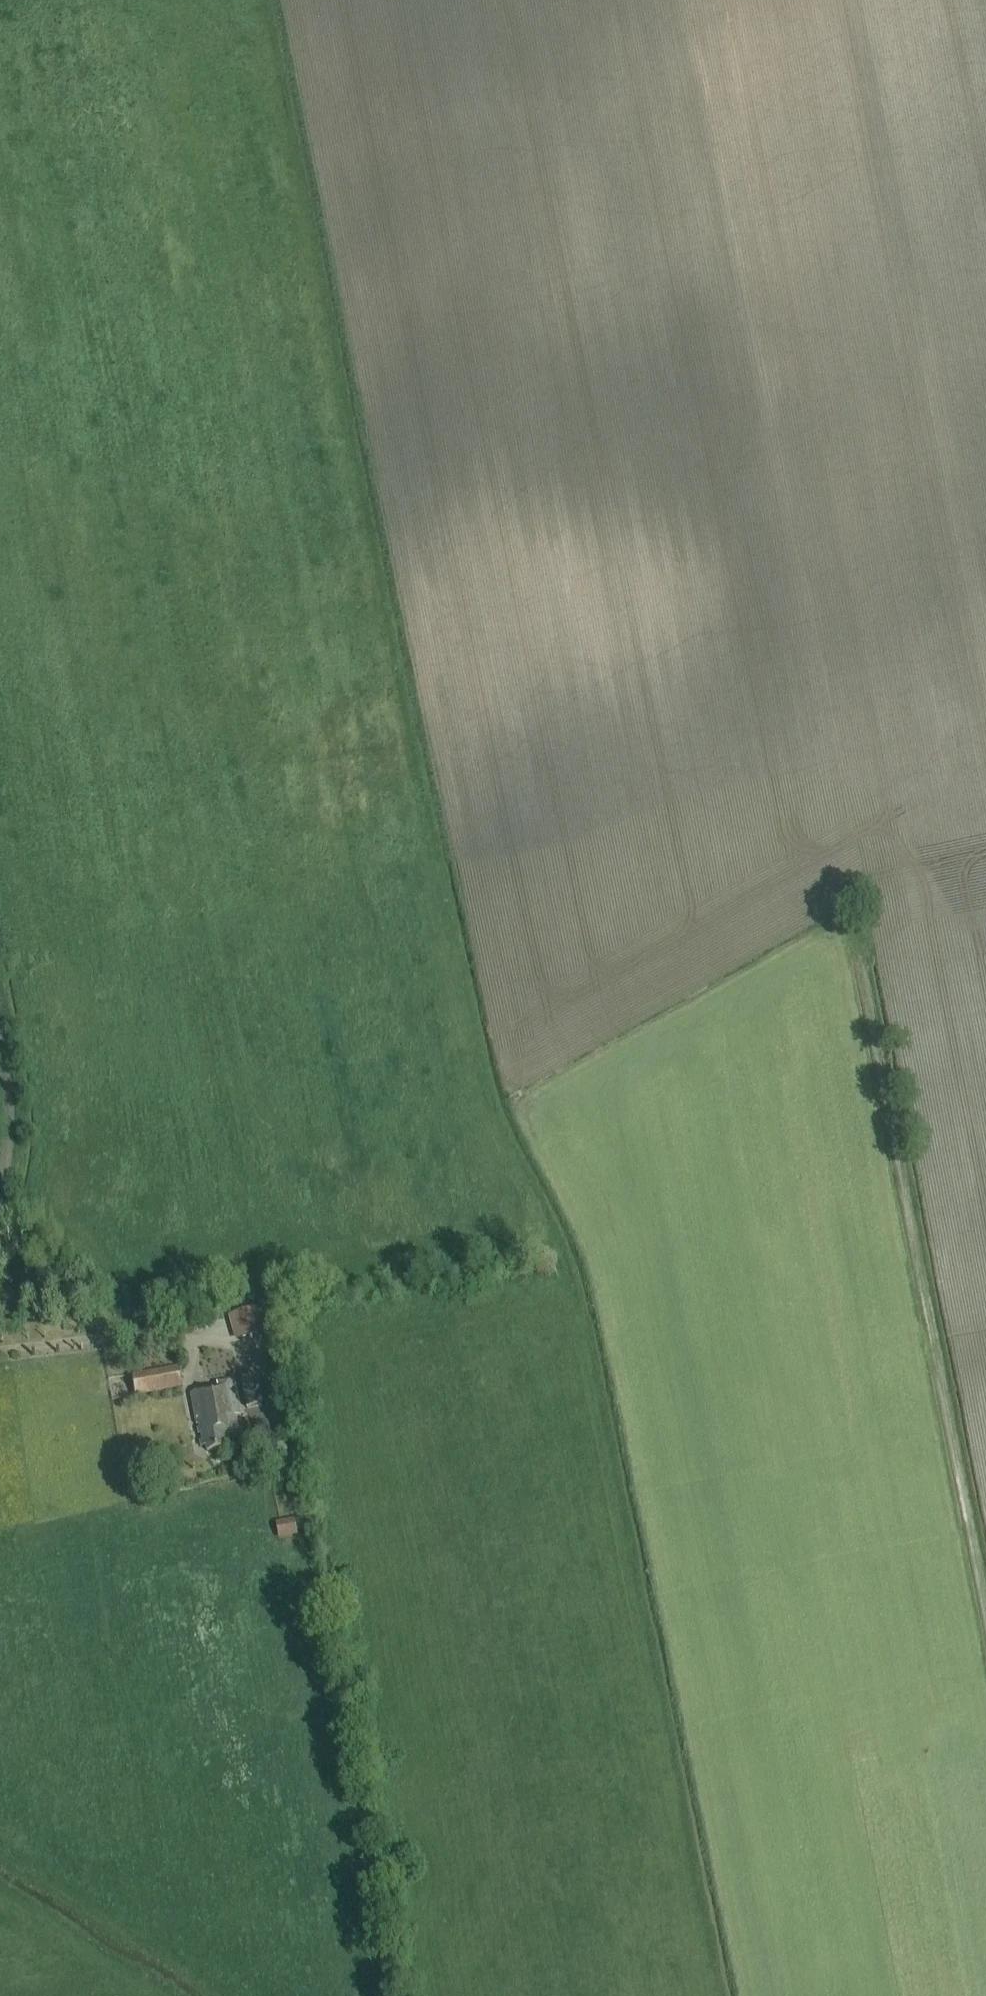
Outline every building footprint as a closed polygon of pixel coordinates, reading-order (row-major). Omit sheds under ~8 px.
[(235,1340),(270,1331),(263,1306),(228,1315),(235,1340)] [(130,1374),(135,1397),(181,1388),(177,1364),(130,1374)] [(258,1376),(241,1379),(247,1412),(264,1409),(258,1376)] [(237,1435),(239,1435),(236,1421),(234,1421),(233,1416),(238,1415),(232,1381),(216,1384),(217,1389),(194,1392),(194,1393),(191,1393),(196,1425),(198,1425),(199,1429),(196,1429),(197,1435),(200,1434),(201,1441),(199,1442),(199,1447),(205,1446),(206,1452),(225,1448),(223,1439),(237,1437),(237,1435)] [(275,1522),(278,1539),(297,1536),(295,1519),(275,1522)]
